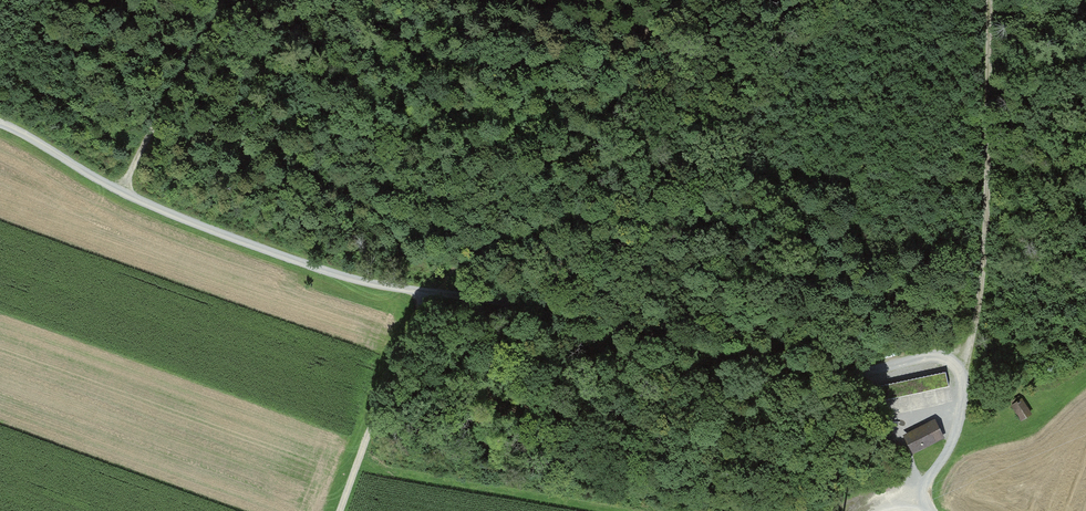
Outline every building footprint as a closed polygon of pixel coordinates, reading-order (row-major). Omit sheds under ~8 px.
[(945,372),(879,386),(882,400),(948,386),(945,372)] [(1018,419),(1032,415),(1027,397),(1013,401),(1018,419)] [(907,437),(913,450),(940,436),(934,423),(907,437)]
